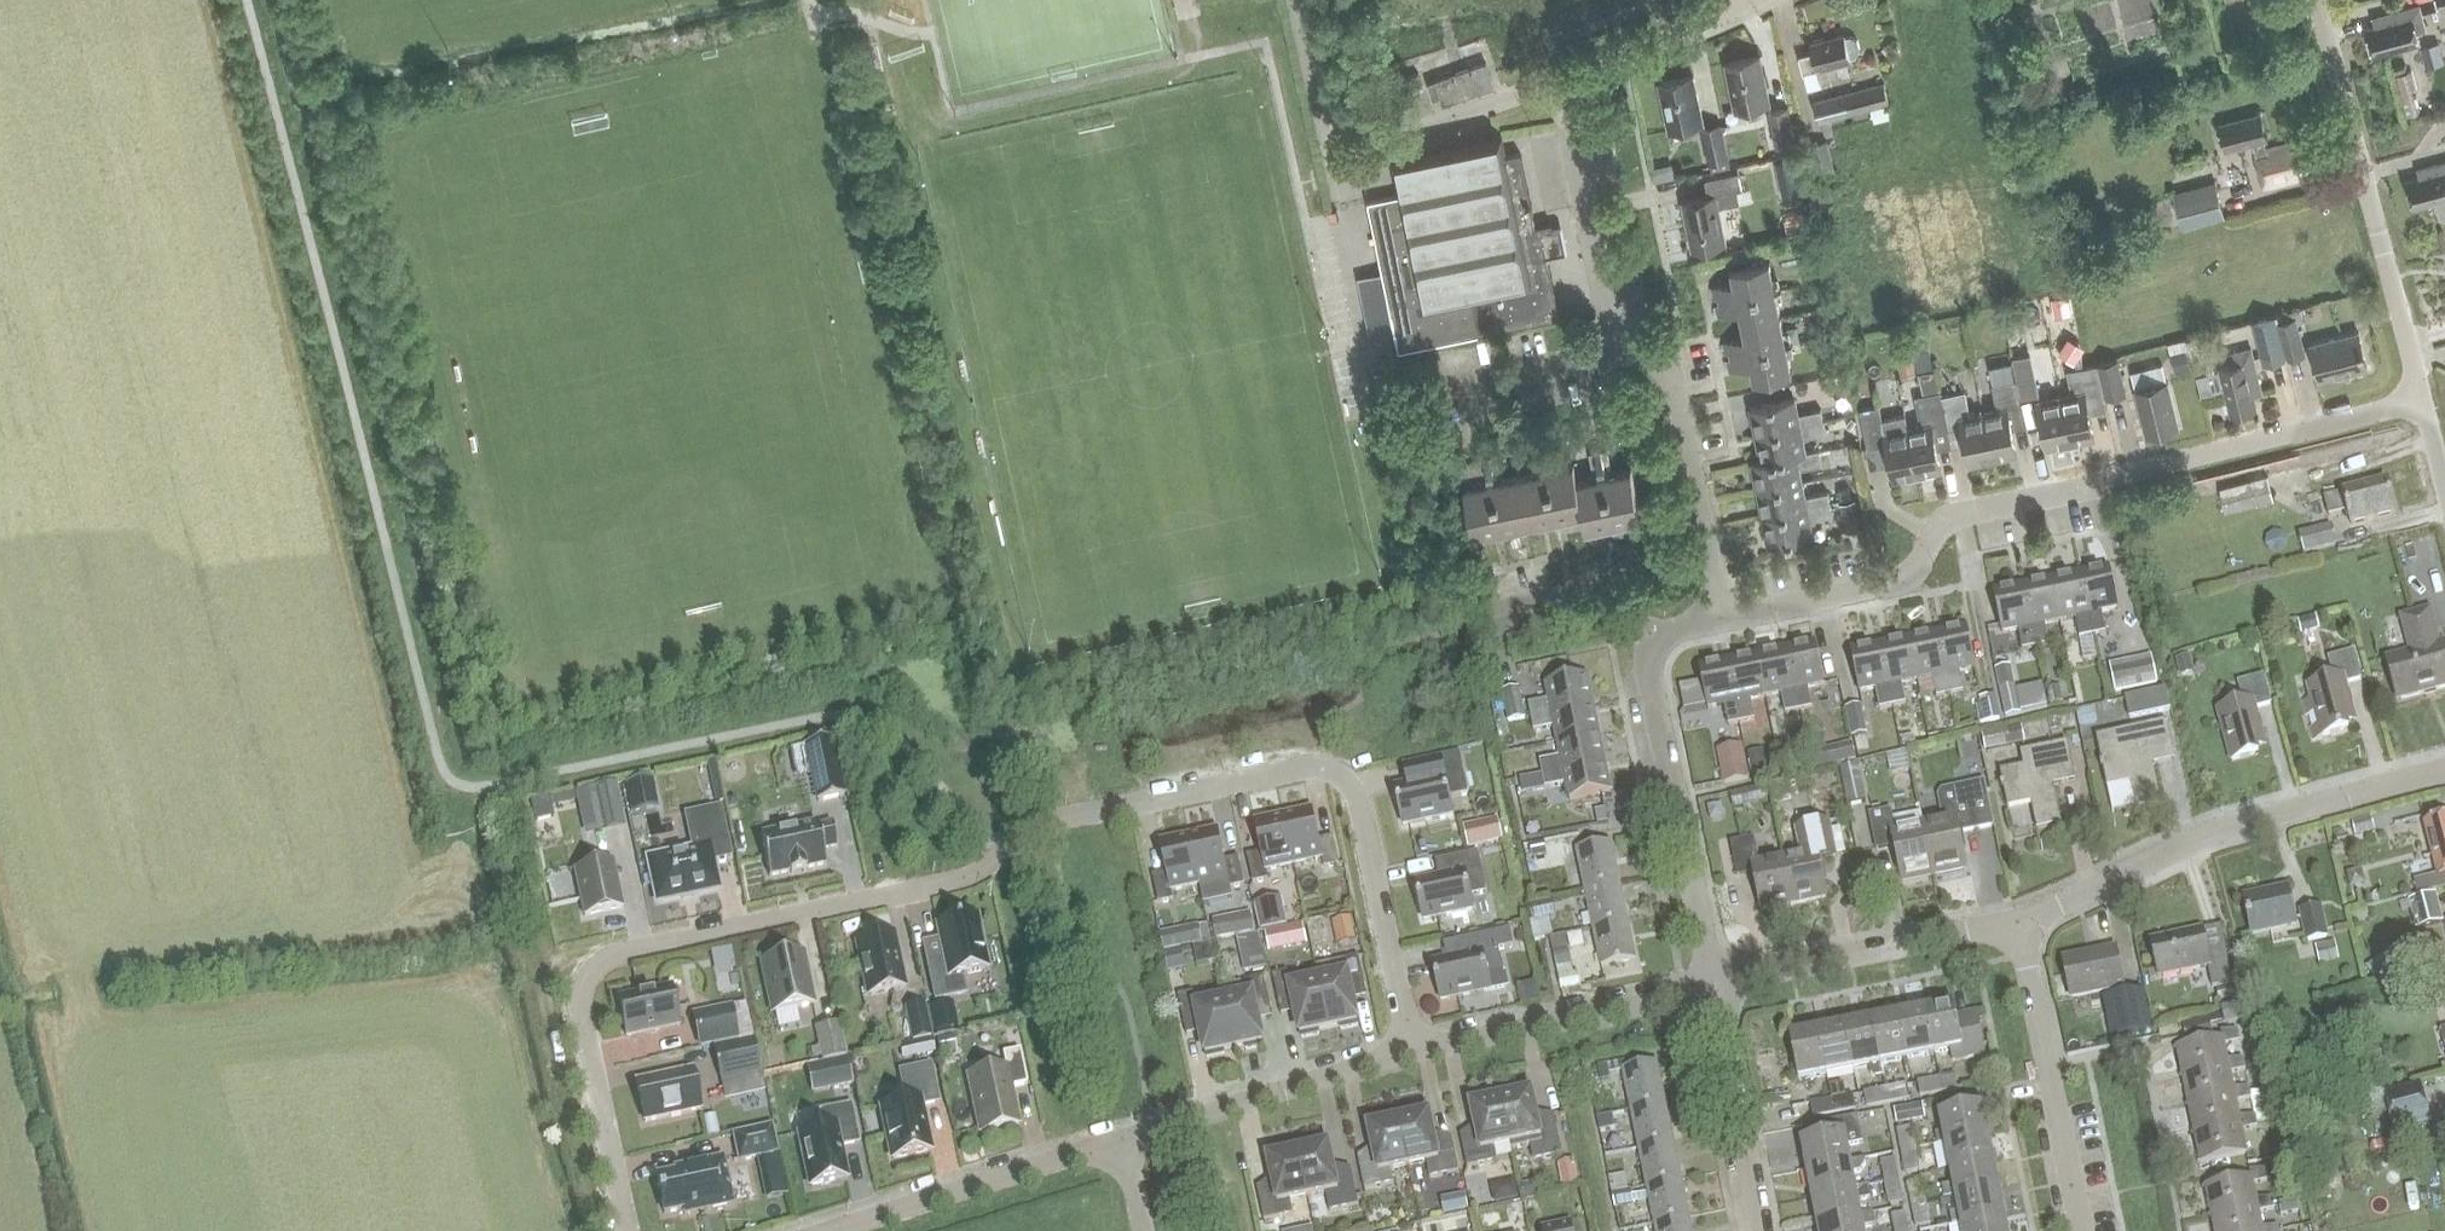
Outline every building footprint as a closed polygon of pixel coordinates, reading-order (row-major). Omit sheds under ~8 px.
[(2380,24),(2367,27),(2374,54),(2420,42),(2418,31),(2426,29),(2420,6),(2378,17),(2380,24)] [(1850,36),(1845,37),(1844,34),(1827,39),(1826,37),(1810,42),(1813,52),(1799,56),(1804,73),(1817,69),(1820,81),(1837,76),(1834,65),(1851,60),(1850,56),(1855,55),(1859,48),(1857,40),(1850,36)] [(1770,104),(1760,56),(1725,63),(1735,111),(1770,104)] [(1435,81),(1427,84),(1433,99),(1440,96),(1443,104),(1478,92),(1478,91),(1494,86),(1490,75),(1486,63),(1469,69),(1435,81)] [(2407,72),(2396,75),(2407,116),(2418,113),(2407,72)] [(1703,123),(1693,76),(1658,83),(1668,130),(1703,123)] [(1883,83),(1813,102),(1818,123),(1889,104),(1883,83)] [(1786,107),(1768,110),(1775,145),(1793,142),(1786,107)] [(2310,166),(2304,146),(2290,150),(2288,144),(2266,149),(2263,139),(2266,139),(2259,114),(2220,124),(2227,150),(2253,142),(2256,152),(2255,153),(2264,186),(2300,177),(2298,170),(2310,166)] [(1721,122),(1703,126),(1709,160),(1727,156),(1721,122)] [(1824,142),(1806,147),(1816,180),(1834,174),(1824,142)] [(1406,193),(1368,201),(1368,203),(1393,324),(1397,347),(1398,350),(1398,351),(1411,348),(1427,345),(1478,335),(1485,333),(1560,318),(1547,256),(1557,253),(1551,223),(1535,226),(1533,213),(1520,153),(1500,157),(1497,143),(1400,163),(1406,193)] [(2435,200),(2439,215),(2444,218),(2444,161),(2418,169),(2420,177),(2407,180),(2414,206),(2435,200)] [(1710,195),(1683,201),(1693,250),(1725,243),(1718,208),(1740,203),(1737,191),(1742,189),(1738,173),(1707,180),(1710,195)] [(2226,217),(2218,189),(2176,201),(2183,229),(2226,217)] [(1336,211),(1327,213),(1329,222),(1338,220),(1336,211)] [(1713,287),(1716,301),(1776,289),(1770,260),(1731,268),(1734,283),(1713,287)] [(1740,311),(1742,324),(1782,316),(1776,289),(1716,301),(1719,316),(1740,311)] [(2071,315),(2067,296),(2051,299),(2055,319),(2071,315)] [(1724,341),(1727,355),(1787,343),(1782,316),(1742,324),(1745,337),(1724,341)] [(2252,322),(2263,365),(2286,359),(2275,316),(2252,322)] [(2302,352),(2293,316),(2278,320),(2287,356),(2302,352)] [(2310,344),(2319,379),(2367,366),(2357,331),(2310,344)] [(2068,337),(2061,347),(2077,358),(2084,348),(2068,337)] [(1793,371),(1787,343),(1727,355),(1730,370),(1751,366),(1753,380),(1793,371)] [(1916,373),(1909,343),(1894,347),(1900,377),(1916,373)] [(2186,349),(2170,353),(2175,374),(2191,370),(2186,349)] [(2249,349),(2228,354),(2231,366),(2219,369),(2220,371),(2196,377),(2201,397),(2225,392),(2231,415),(2256,408),(2253,395),(2260,394),(2249,349)] [(2030,354),(2014,358),(2022,396),(2039,392),(2030,354)] [(2126,394),(2118,359),(2101,363),(2109,398),(2126,394)] [(2062,395),(2072,443),(2095,438),(2090,414),(2106,410),(2096,363),(2068,369),(2073,392),(2062,395)] [(1993,366),(1994,380),(2014,379),(2013,365),(1993,366)] [(1922,374),(1924,392),(1939,391),(1938,373),(1922,374)] [(2180,425),(2168,379),(2137,387),(2149,433),(2180,425)] [(1999,408),(1986,411),(1994,458),(2018,453),(2010,416),(2024,414),(2017,380),(1994,384),(1999,408)] [(1922,423),(1909,426),(1919,474),(1942,469),(1935,431),(1949,428),(1942,395),(1941,390),(1916,396),(1922,423)] [(1966,390),(1942,395),(1949,428),(1963,425),(1971,463),(1994,458),(1986,411),(1971,414),(1966,390)] [(2072,443),(2062,395),(2039,400),(2049,448),(2072,443)] [(1756,434),(1824,420),(1821,408),(1799,413),(1796,397),(1750,407),(1756,434)] [(1895,479),(1919,474),(1909,426),(1907,413),(1883,418),(1880,404),(1861,408),(1869,447),(1888,443),(1895,479)] [(1851,418),(1845,425),(1850,429),(1855,422),(1851,418)] [(1797,454),(1796,453),(1807,451),(1804,436),(1826,431),(1824,420),(1756,434),(1762,460),(1762,461),(1797,454)] [(1555,518),(1582,513),(1585,512),(1578,481),(1575,465),(1553,469),(1551,463),(1553,463),(1549,442),(1540,444),(1555,518)] [(1518,476),(1528,524),(1555,518),(1540,444),(1531,446),(1535,466),(1536,465),(1538,472),(1518,476)] [(1820,448),(1807,451),(1796,453),(1797,454),(1762,461),(1762,460),(1752,463),(1757,490),(1802,481),(1799,466),(1822,461),(1820,448)] [(1606,450),(1598,452),(1613,524),(1641,518),(1631,470),(1610,474),(1609,470),(1610,469),(1606,450)] [(1578,481),(1585,512),(1582,513),(1585,530),(1613,524),(1598,452),(1589,453),(1593,472),(1595,471),(1596,477),(1578,481)] [(1528,524),(1518,476),(1498,481),(1497,474),(1499,474),(1495,454),(1486,456),(1502,530),(1528,524)] [(1475,535),(1502,530),(1486,456),(1477,458),(1481,477),(1483,476),(1485,483),(1465,487),(1475,535)] [(2219,491),(2225,513),(2272,499),(2266,477),(2219,491)] [(1802,481),(1757,490),(1763,516),(1830,502),(1828,491),(1805,496),(1802,481)] [(2395,512),(2387,481),(2325,497),(2329,515),(2347,510),(2351,524),(2395,512)] [(1849,488),(1837,490),(1840,500),(1851,498),(1849,488)] [(1856,500),(1841,503),(1846,531),(1861,528),(1856,500)] [(1830,502),(1763,516),(1769,544),(1813,535),(1810,519),(1833,514),(1830,502)] [(2336,544),(2331,525),(2298,534),(2303,553),(2336,544)] [(2082,573),(2094,636),(2107,633),(2103,613),(2120,609),(2111,567),(2082,573)] [(2094,636),(2082,573),(2053,579),(2062,621),(2077,618),(2081,639),(2094,636)] [(2024,585),(2037,647),(2050,645),(2046,624),(2062,621),(2053,579),(2024,585)] [(2154,585),(2158,598),(2166,596),(2163,582),(2154,585)] [(2037,647),(2024,585),(2001,590),(1994,591),(2001,632),(2019,630),(2023,650),(2037,647)] [(2388,656),(2400,699),(2444,687),(2444,655),(2441,643),(2440,643),(2430,608),(2400,616),(2409,650),(2388,656)] [(2320,628),(2316,615),(2297,620),(2300,633),(2320,628)] [(1967,624),(1937,631),(1951,693),(1964,690),(1960,670),(1976,667),(1967,624)] [(1939,696),(1951,693),(1937,631),(1909,637),(1918,679),(1934,676),(1939,696)] [(1909,637),(1880,643),(1894,706),(1908,702),(1903,683),(1918,679),(1909,637)] [(1815,643),(1786,649),(1799,711),(1812,709),(1808,688),(1824,685),(1815,643)] [(1894,706),(1880,643),(1851,650),(1860,692),(1877,688),(1882,708),(1894,706)] [(1786,649),(1758,655),(1767,697),(1781,694),(1785,714),(1799,711),(1786,649)] [(2327,658),(2333,680),(2309,686),(2312,700),(2305,702),(2315,739),(2349,730),(2347,725),(2356,723),(2345,682),(2361,678),(2354,651),(2327,658)] [(1750,700),(1767,697),(1758,655),(1729,661),(1742,723),(1755,720),(1750,700)] [(2190,656),(2175,660),(2180,677),(2194,673),(2190,656)] [(2152,659),(2110,667),(2115,691),(2157,683),(2152,659)] [(1742,723),(1729,661),(1700,667),(1709,709),(1725,706),(1729,726),(1742,723)] [(2237,682),(2243,703),(2218,710),(2231,761),(2257,754),(2255,748),(2264,745),(2255,708),(2270,704),(2263,675),(2237,682)] [(1529,704),(1532,717),(1595,705),(1589,676),(1545,685),(1548,700),(1529,704)] [(2014,685),(1999,688),(2005,717),(2020,714),(2014,685)] [(2063,703),(2060,686),(2047,689),(2050,705),(2063,703)] [(1518,689),(1502,692),(1507,722),(1524,719),(1518,689)] [(2166,691),(2124,700),(2128,721),(2170,712),(2166,691)] [(2001,718),(1996,694),(1979,698),(1980,704),(1976,705),(1979,722),(2001,718)] [(1554,727),(1557,742),(1601,733),(1595,705),(1532,717),(1534,731),(1554,727)] [(1861,705),(1847,709),(1854,737),(1868,734),(1861,705)] [(2077,711),(2080,726),(2097,722),(2093,707),(2077,711)] [(2047,721),(2051,737),(2076,732),(2072,716),(2047,721)] [(2166,722),(2095,736),(2106,787),(2131,782),(2136,807),(2160,802),(2151,754),(2172,750),(2166,722)] [(2025,743),(2022,725),(1981,733),(1985,751),(2025,743)] [(1540,762),(1543,775),(1607,762),(1601,733),(1557,742),(1561,758),(1540,762)] [(1913,735),(1901,738),(1903,747),(1915,744),(1913,735)] [(832,739),(806,745),(818,802),(844,796),(832,739)] [(2023,766),(1998,771),(2006,808),(2030,803),(2036,829),(2061,824),(2051,775),(2072,770),(2067,743),(2020,752),(2023,766)] [(1750,779),(1743,746),(1719,751),(1726,784),(1750,779)] [(1767,768),(1763,749),(1747,752),(1751,772),(1767,768)] [(1812,770),(1827,766),(1823,749),(1808,752),(1812,770)] [(1395,788),(1403,825),(1453,814),(1449,798),(1468,794),(1459,753),(1403,765),(1408,785),(1395,788)] [(1810,775),(1807,760),(1795,763),(1798,778),(1810,775)] [(1612,789),(1607,762),(1543,775),(1545,786),(1549,785),(1553,802),(1612,789)] [(1841,768),(1848,806),(1865,803),(1857,765),(1841,768)] [(650,778),(626,783),(632,812),(656,807),(650,778)] [(1787,779),(1770,783),(1775,801),(1791,798),(1787,779)] [(593,790),(595,800),(601,828),(625,823),(616,785),(593,790)] [(1760,787),(1731,794),(1734,806),(1763,800),(1760,787)] [(1944,822),(1922,826),(1932,877),(1966,870),(1958,833),(1994,826),(1987,791),(1958,797),(1956,788),(1943,791),(1939,797),(1944,822)] [(549,798),(531,802),(535,821),(553,817),(549,798)] [(717,888),(711,861),(708,848),(728,843),(720,808),(686,815),(693,851),(650,860),(658,900),(681,895),(682,900),(695,897),(694,893),(717,888)] [(2379,833),(2405,826),(2400,808),(2374,815),(2379,833)] [(1597,824),(1607,822),(1605,809),(1595,810),(1597,824)] [(1312,810),(1284,816),(1294,864),(1322,858),(1324,868),(1339,865),(1333,837),(1318,840),(1312,810)] [(1932,877),(1922,826),(1893,832),(1889,811),(1868,815),(1875,850),(1895,846),(1903,883),(1932,877)] [(2375,830),(2371,814),(2351,820),(2355,836),(2375,830)] [(1266,870),(1294,864),(1284,816),(1255,823),(1262,852),(1247,856),(1253,883),(1268,880),(1266,870)] [(1464,823),(1468,847),(1503,841),(1499,817),(1464,823)] [(2423,823),(2437,876),(2444,873),(2444,817),(2423,823)] [(1783,857),(1792,904),(1825,898),(1817,859),(1834,856),(1827,822),(1803,827),(1808,852),(1783,857)] [(823,850),(837,847),(832,824),(818,827),(818,825),(761,837),(769,876),(791,872),(791,875),(806,872),(805,869),(826,864),(823,850)] [(1189,837),(1199,884),(1227,878),(1229,888),(1244,885),(1238,857),(1224,860),(1217,831),(1189,837)] [(1199,884),(1189,837),(1161,843),(1167,873),(1152,876),(1158,903),(1173,900),(1171,890),(1199,884)] [(1792,904),(1783,857),(1757,862),(1753,837),(1730,842),(1737,875),(1753,872),(1761,911),(1792,904)] [(1542,841),(1530,843),(1533,857),(1545,855),(1542,841)] [(1576,852),(1584,888),(1619,882),(1611,844),(1576,852)] [(1433,866),(1437,882),(1413,888),(1422,925),(1472,913),(1469,900),(1485,896),(1475,856),(1433,866)] [(613,862),(575,870),(584,916),(623,908),(613,862)] [(2413,882),(2417,894),(2444,886),(2444,873),(2437,876),(2413,882)] [(1584,888),(1592,926),(1627,920),(1619,882),(1584,888)] [(2298,925),(2290,889),(2245,898),(2252,934),(2298,925)] [(2432,893),(2408,899),(2415,927),(2439,921),(2432,893)] [(1557,916),(1553,900),(1529,905),(1533,921),(1557,916)] [(2328,936),(2322,906),(2302,910),(2308,940),(2328,936)] [(1257,914),(1260,930),(1287,924),(1284,909),(1257,914)] [(1255,931),(1251,911),(1211,919),(1215,939),(1255,931)] [(1357,942),(1351,916),(1331,921),(1336,946),(1357,942)] [(976,917),(938,926),(945,958),(927,962),(935,1000),(967,994),(963,974),(987,969),(976,917)] [(1635,960),(1627,920),(1592,926),(1600,967),(1635,960)] [(1198,924),(1159,932),(1163,951),(1202,943),(1198,924)] [(1269,952),(1282,949),(1278,930),(1265,932),(1269,952)] [(2207,953),(2202,931),(2152,941),(2160,977),(2207,967),(2212,987),(2232,983),(2224,949),(2207,953)] [(1433,968),(1442,1005),(1492,993),(1489,980),(1504,976),(1499,953),(1513,949),(1509,932),(1443,948),(1447,965),(1433,968)] [(894,935),(856,943),(868,996),(905,988),(894,935)] [(1574,973),(1565,935),(1550,939),(1562,992),(1582,988),(1578,972),(1574,973)] [(2339,956),(2336,941),(2316,945),(2320,960),(2339,956)] [(1181,949),(1163,953),(1167,973),(1185,969),(1181,949)] [(2115,949),(2094,953),(2083,955),(2063,959),(2071,998),(2107,991),(2108,997),(2104,998),(2111,1037),(2150,1029),(2143,990),(2125,994),(2115,949)] [(2391,966),(2381,954),(2366,966),(2375,978),(2391,966)] [(774,1013),(812,1004),(802,955),(763,963),(774,1013)] [(1347,974),(1319,980),(1329,1028),(1340,1025),(1341,1030),(1358,1026),(1351,992),(1365,989),(1366,997),(1367,996),(1359,956),(1344,960),(1347,974)] [(1318,1030),(1329,1028),(1319,980),(1291,986),(1288,971),(1273,975),(1281,1015),(1282,1015),(1280,1007),(1294,1004),(1302,1038),(1319,1035),(1318,1030)] [(1252,995),(1224,1001),(1234,1048),(1245,1046),(1246,1050),(1264,1046),(1256,1012),(1270,1009),(1272,1017),(1273,1017),(1264,977),(1249,980),(1252,995)] [(626,1037),(679,1025),(671,987),(618,999),(626,1037)] [(2233,997),(2231,987),(2219,990),(2221,1000),(2233,997)] [(1234,1048),(1224,1001),(1196,1007),(1193,992),(1178,995),(1187,1035),(1188,1035),(1186,1027),(1200,1024),(1207,1059),(1225,1055),(1224,1050),(1234,1048)] [(924,1003),(905,1007),(912,1041),(931,1037),(924,1003)] [(939,1031),(957,1025),(949,1004),(932,1010),(939,1031)] [(2247,1019),(2244,1004),(2222,1009),(2226,1025),(2247,1019)] [(739,1039),(732,1005),(694,1014),(701,1047),(739,1039)] [(1972,1048),(1983,1046),(1977,1014),(1956,1018),(1954,1005),(1926,1010),(1934,1055),(1950,1052),(1952,1062),(1974,1058),(1972,1048)] [(1934,1055),(1926,1010),(1899,1015),(1907,1060),(1934,1055)] [(1872,1020),(1880,1065),(1907,1060),(1899,1015),(1872,1020)] [(2212,1035),(2209,1019),(2182,1024),(2186,1041),(2212,1035)] [(1882,1076),(1880,1065),(1872,1020),(1845,1025),(1853,1070),(1869,1067),(1870,1073),(1875,1077),(1882,1076)] [(846,1055),(839,1022),(815,1027),(823,1060),(846,1055)] [(1853,1070),(1845,1025),(1818,1030),(1826,1075),(1853,1070)] [(1798,1080),(1826,1075),(1818,1030),(1789,1035),(1798,1080)] [(2181,1076),(2228,1067),(2226,1059),(2223,1044),(2239,1041),(2237,1031),(2220,1030),(2221,1038),(2175,1047),(2181,1076)] [(953,1036),(937,1039),(939,1051),(955,1048),(953,1036)] [(761,1072),(754,1038),(714,1047),(721,1080),(741,1076),(761,1072)] [(931,1038),(912,1043),(915,1058),(935,1053),(931,1038)] [(980,1132),(1019,1124),(1011,1088),(1027,1085),(1020,1050),(1003,1054),(1006,1068),(968,1077),(980,1132)] [(807,1066),(812,1092),(853,1084),(847,1058),(807,1066)] [(2226,1059),(2228,1067),(2181,1076),(2187,1105),(2234,1095),(2232,1087),(2229,1072),(2245,1069),(2243,1059),(2226,1059)] [(1611,1079),(1608,1063),(1597,1065),(1600,1081),(1611,1079)] [(900,1071),(906,1102),(882,1108),(893,1160),(931,1152),(921,1106),(939,1102),(931,1064),(900,1071)] [(1621,1071),(1629,1109),(1663,1102),(1655,1064),(1621,1071)] [(636,1082),(645,1122),(701,1110),(692,1070),(636,1082)] [(761,1072),(741,1076),(745,1095),(765,1091),(761,1072)] [(1960,1076),(1939,1080),(1941,1093),(1963,1088),(1960,1076)] [(1920,1097),(1941,1093),(1939,1080),(1917,1084),(1920,1097)] [(2429,1122),(2419,1085),(2385,1094),(2394,1131),(2429,1122)] [(1887,1103),(1909,1099),(1906,1086),(1885,1090),(1887,1103)] [(2232,1087),(2234,1095),(2187,1105),(2193,1133),(2240,1123),(2239,1115),(2236,1101),(2251,1098),(2249,1088),(2232,1087)] [(1510,1097),(1502,1099),(1512,1149),(1530,1145),(1533,1161),(1562,1155),(1554,1117),(1538,1120),(1532,1092),(1529,1093),(1528,1089),(1513,1092),(1510,1097)] [(1865,1108),(1887,1103),(1885,1090),(1863,1095),(1865,1108)] [(1791,1101),(1789,1092),(1770,1096),(1772,1105),(1791,1101)] [(1512,1149),(1502,1099),(1493,1100),(1488,1097),(1473,1100),(1474,1104),(1471,1105),(1477,1133),(1461,1136),(1467,1168),(1496,1161),(1493,1147),(1510,1144),(1511,1149),(1512,1149)] [(1831,1101),(1833,1114),(1854,1110),(1852,1097),(1831,1101)] [(1833,1114),(1831,1101),(1809,1105),(1811,1118),(1833,1114)] [(1629,1109),(1637,1149),(1672,1142),(1663,1102),(1629,1109)] [(810,1185),(847,1177),(840,1146),(859,1142),(851,1105),(820,1111),(824,1129),(799,1134),(810,1185)] [(1922,1105),(1893,1110),(1895,1124),(1924,1118),(1922,1105)] [(1938,1146),(1946,1145),(1991,1135),(1985,1108),(1940,1116),(1944,1133),(1936,1135),(1938,1146)] [(1399,1120),(1408,1165),(1426,1161),(1430,1178),(1459,1172),(1452,1138),(1435,1142),(1429,1114),(1426,1115),(1425,1110),(1410,1113),(1407,1119),(1399,1120)] [(1597,1117),(1600,1131),(1615,1128),(1612,1113),(1597,1117)] [(2239,1115),(2240,1123),(2193,1133),(2199,1162),(2246,1153),(2241,1129),(2256,1126),(2254,1115),(2239,1115)] [(1799,1142),(1804,1170),(1849,1162),(1846,1146),(1860,1144),(1856,1117),(1801,1127),(1804,1141),(1799,1142)] [(1408,1165),(1399,1120),(1391,1122),(1386,1119),(1371,1122),(1372,1126),(1369,1127),(1374,1155),(1358,1158),(1364,1189),(1394,1183),(1391,1169),(1408,1165)] [(2267,1144),(2279,1141),(2275,1124),(2263,1127),(2267,1144)] [(739,1161),(777,1153),(771,1127),(733,1135),(739,1161)] [(1896,1132),(1900,1153),(1913,1151),(1909,1129),(1896,1132)] [(1946,1145),(1951,1171),(1996,1162),(1991,1135),(1946,1145)] [(1298,1152),(1308,1196),(1326,1193),(1330,1212),(1359,1205),(1351,1169),(1335,1173),(1329,1145),(1326,1146),(1325,1142),(1310,1145),(1306,1150),(1298,1152)] [(1637,1149),(1645,1187),(1680,1180),(1672,1142),(1637,1149)] [(1308,1196),(1298,1152),(1290,1153),(1285,1150),(1270,1153),(1271,1157),(1268,1158),(1274,1186),(1257,1189),(1264,1221),(1293,1214),(1290,1200),(1308,1196)] [(1913,1151),(1900,1153),(1904,1172),(1917,1170),(1913,1151)] [(733,1204),(723,1158),(675,1168),(676,1173),(656,1177),(664,1214),(684,1210),(685,1215),(733,1204)] [(1849,1162),(1804,1170),(1809,1197),(1854,1189),(1851,1174),(1861,1172),(1866,1165),(1865,1159),(1849,1162)] [(1883,1184),(1897,1181),(1893,1160),(1880,1163),(1883,1184)] [(1578,1185),(1573,1161),(1557,1164),(1562,1188),(1573,1186),(1578,1185)] [(1945,1200),(1956,1198),(2001,1189),(1996,1162),(1951,1171),(1954,1186),(1943,1188),(1945,1200)] [(2209,1215),(2257,1206),(2256,1199),(2252,1182),(2268,1179),(2266,1170),(2248,1169),(2250,1178),(2203,1187),(2209,1215)] [(1625,1174),(1609,1177),(1612,1192),(1628,1189),(1625,1174)] [(1489,1185),(1494,1203),(1518,1197),(1514,1180),(1489,1185)] [(1539,1195),(1536,1180),(1520,1184),(1524,1198),(1539,1195)] [(1645,1187),(1653,1225),(1687,1218),(1680,1180),(1645,1187)] [(1897,1181),(1883,1184),(1887,1205),(1901,1202),(1897,1181)] [(1907,1185),(1911,1207),(1924,1204),(1920,1183),(1907,1185)] [(1854,1189),(1809,1197),(1814,1224),(1859,1216),(1856,1203),(1871,1200),(1868,1187),(1854,1189)] [(1635,1205),(1632,1188),(1628,1189),(1612,1192),(1615,1209),(1635,1205)] [(1956,1198),(1959,1213),(1951,1215),(1953,1226),(1961,1225),(2001,1217),(2006,1216),(2001,1189),(1956,1198)] [(2257,1206),(2209,1215),(2213,1230),(2262,1230),(2261,1226),(2258,1211),(2274,1208),(2272,1199),(2256,1199),(2257,1206)] [(1924,1204),(1911,1207),(1915,1227),(1928,1225),(1924,1204)] [(1859,1216),(1814,1224),(1816,1230),(1861,1230),(1861,1229),(1876,1226),(1873,1214),(1859,1216)] [(1904,1214),(1891,1216),(1893,1230),(1907,1230),(1904,1214)] [(2001,1217),(1961,1225),(1962,1230),(2009,1230),(2006,1216),(2001,1217)] [(1654,1230),(1690,1230),(1687,1218),(1653,1225),(1654,1230)] [(1571,1223),(1543,1229),(1543,1230),(1572,1230),(1571,1223)]
